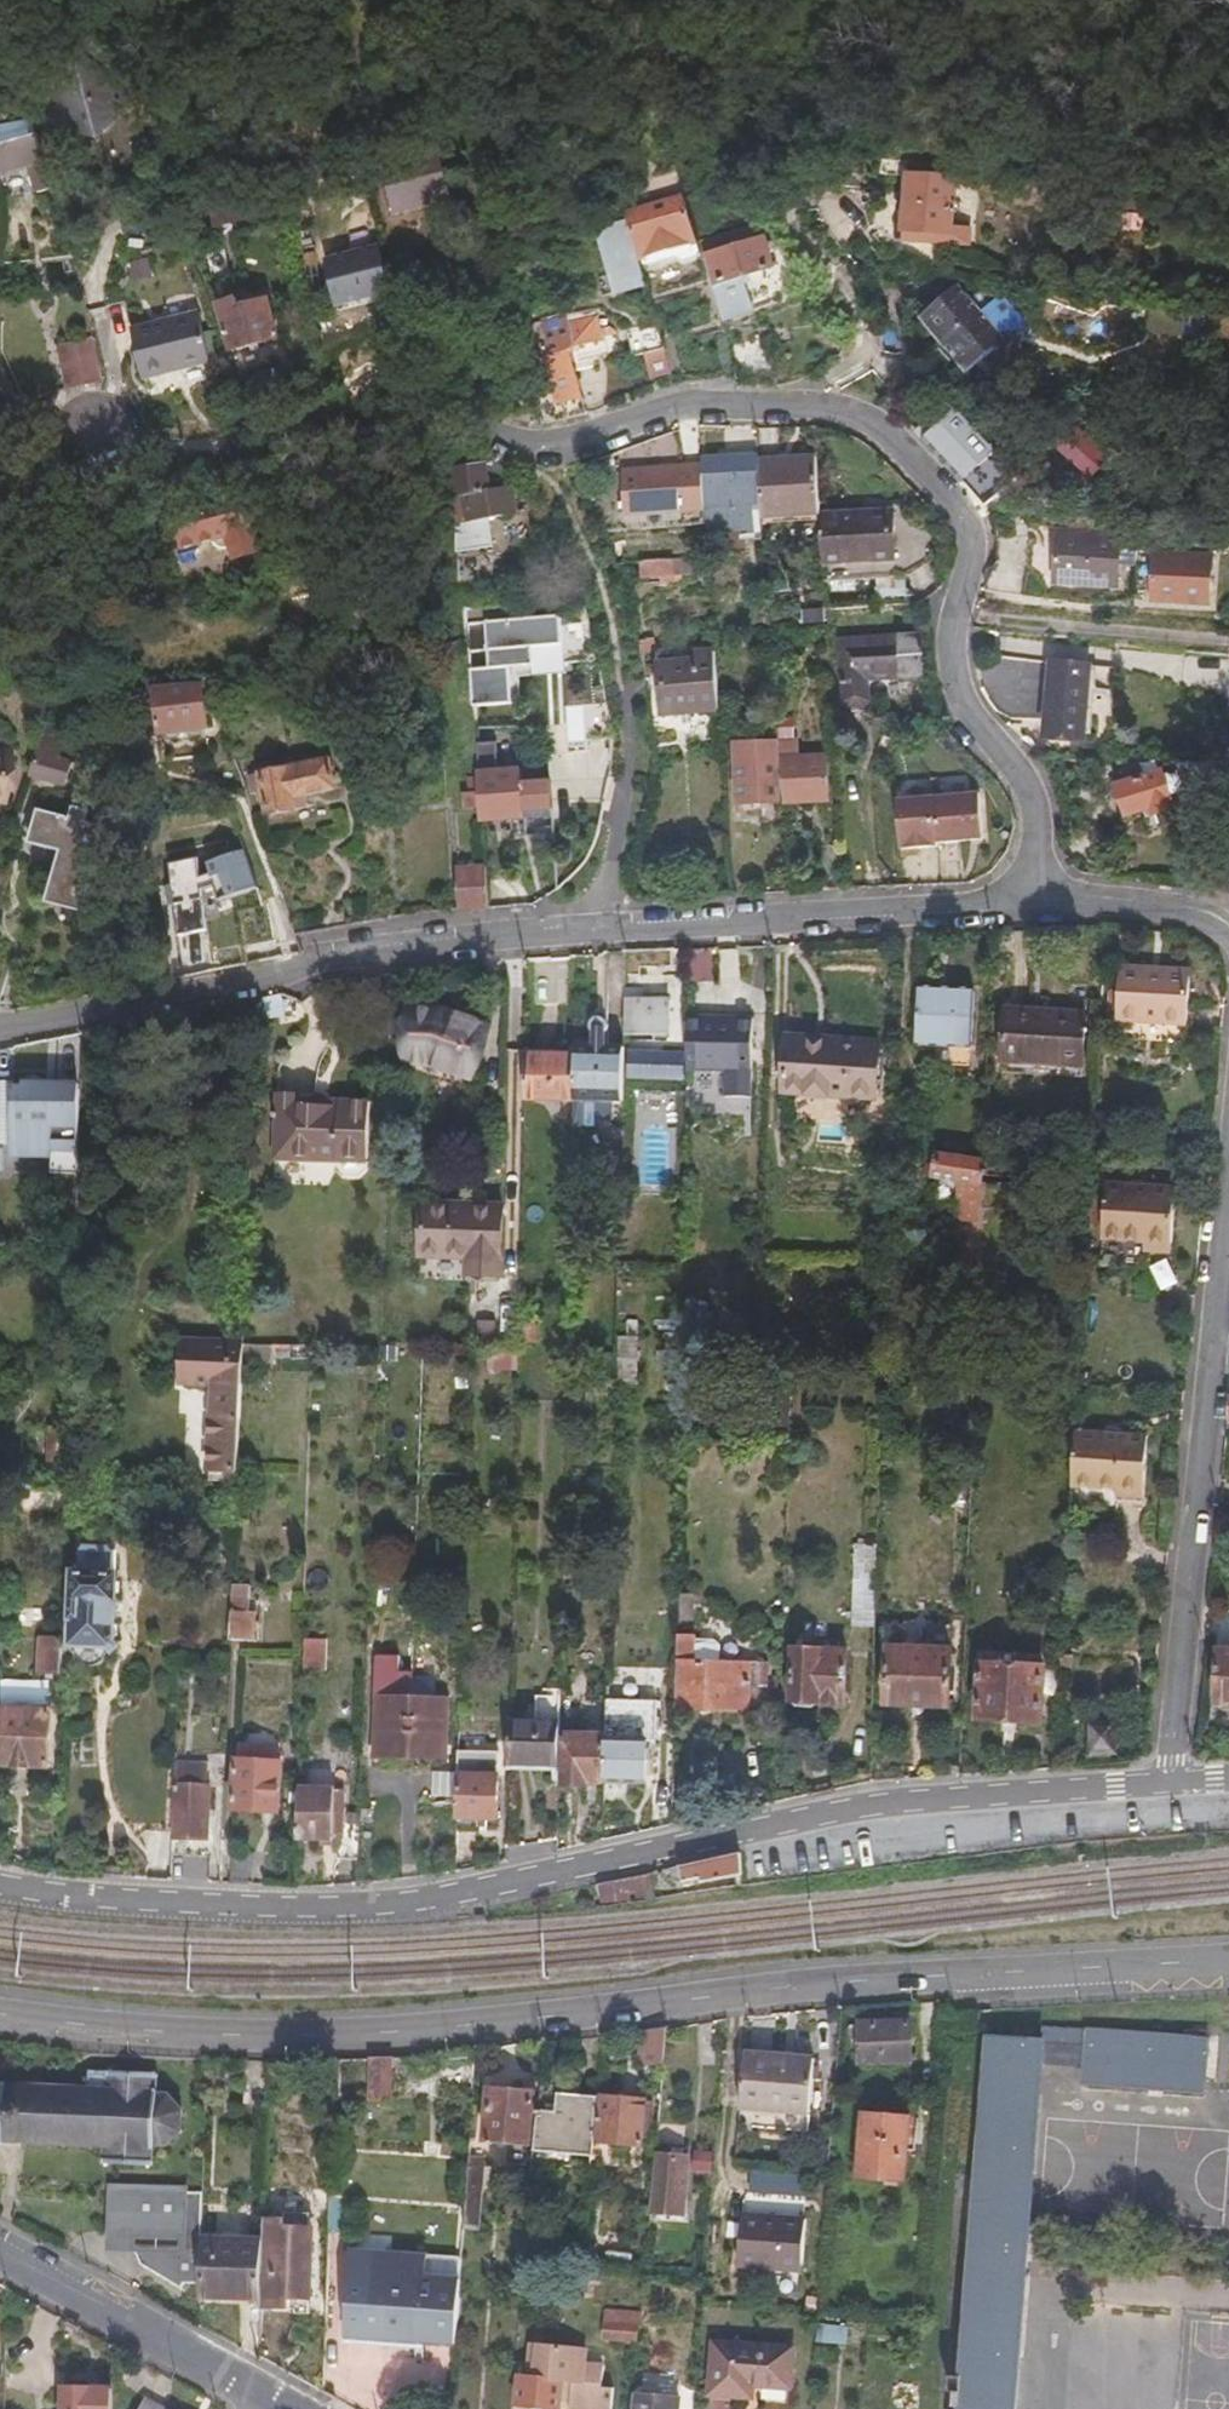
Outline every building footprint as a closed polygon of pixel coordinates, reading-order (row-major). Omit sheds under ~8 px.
[(136,109),(90,58),(75,60),(53,130),(102,144),(136,109)] [(0,121),(0,136),(2,141),(4,146),(3,170),(30,163),(38,190),(53,186),(33,113),(0,121)] [(959,164),(913,160),(911,206),(957,208),(959,164)] [(373,213),(362,176),(346,180),(357,217),(373,213)] [(270,190),(213,202),(215,211),(222,209),(224,219),(274,208),(270,190)] [(474,241),(459,192),(401,210),(416,258),(474,241)] [(957,208),(911,206),(910,235),(956,237),(957,208)] [(697,234),(690,211),(649,223),(645,207),(628,213),(631,225),(639,251),(646,249),(649,261),(701,246),(697,234)] [(639,251),(631,225),(600,235),(612,280),(601,283),(607,301),(649,289),(639,251)] [(764,227),(701,246),(723,323),(757,314),(750,286),(758,284),(754,276),(776,270),(764,227)] [(392,290),(377,241),(319,259),(334,307),(392,290)] [(961,291),(925,323),(971,377),(1008,345),(961,291)] [(280,344),(270,308),(245,315),(241,304),(224,309),(237,355),(280,344)] [(140,335),(152,380),(188,371),(190,375),(222,366),(209,316),(140,335)] [(556,423),(563,423),(558,405),(553,384),(580,376),(577,366),(582,354),(605,348),(599,322),(548,336),(545,324),(536,327),(542,349),(524,354),(541,420),(547,421),(556,423)] [(655,382),(675,378),(670,363),(661,331),(643,336),(648,357),(655,382)] [(58,347),(68,382),(70,380),(80,377),(94,375),(102,374),(92,337),(58,347)] [(524,386),(516,357),(497,362),(505,391),(524,386)] [(188,371),(152,380),(153,384),(190,375),(188,371)] [(70,380),(68,382),(70,389),(104,380),(102,374),(94,375),(80,377),(70,380)] [(553,384),(558,405),(585,398),(580,376),(553,384)] [(916,428),(971,478),(1001,445),(963,410),(960,412),(952,405),(937,418),(931,413),(916,428)] [(1110,461),(1052,410),(1038,425),(1050,436),(1047,441),(1093,481),(1110,461)] [(825,521),(821,462),(763,465),(766,524),(825,521)] [(707,497),(705,467),(666,469),(666,467),(628,468),(631,513),(694,510),(693,497),(707,497)] [(486,468),(457,469),(461,519),(522,515),(520,473),(487,475),(486,468)] [(264,557),(255,518),(185,534),(188,548),(219,541),(221,551),(236,548),(240,562),(264,557)] [(825,524),(830,589),(909,585),(930,559),(927,524),(897,526),(896,520),(825,524)] [(1123,538),(1061,534),(1058,584),(1120,589),(1123,538)] [(1005,555),(993,589),(1032,592),(1035,570),(1037,541),(1009,539),(1008,546),(1005,555)] [(1138,565),(1139,554),(1139,540),(1125,539),(1123,565),(1138,565)] [(1157,554),(1139,554),(1138,565),(1157,566),(1157,554)] [(1217,556),(1157,554),(1157,566),(1155,606),(1215,609),(1217,556)] [(676,583),(675,561),(644,562),(645,577),(665,576),(666,584),(676,583)] [(506,631),(504,608),(468,612),(469,634),(506,631)] [(927,677),(924,638),(844,644),(848,700),(853,706),(861,705),(866,699),(866,681),(927,677)] [(661,719),(713,717),(710,653),(693,654),(693,663),(677,664),(677,658),(664,658),(664,665),(662,665),(663,687),(660,687),(661,719)] [(1092,663),(1053,661),(1048,737),(1087,739),(1092,663)] [(497,695),(520,694),(520,677),(496,678),(497,695)] [(214,682),(160,687),(164,737),(214,732),(207,693),(217,692),(214,682)] [(66,752),(72,729),(51,723),(48,734),(44,734),(34,772),(71,782),(78,755),(66,752)] [(588,767),(611,767),(611,757),(611,743),(611,727),(587,729),(588,767)] [(9,736),(0,736),(0,785),(7,785),(9,736)] [(477,741),(483,824),(523,821),(519,773),(500,773),(497,740),(477,741)] [(786,805),(829,803),(826,763),(801,764),(800,740),(783,741),(786,805)] [(772,745),(730,747),(734,809),(775,806),(772,745)] [(1217,778),(1220,765),(1196,763),(1158,761),(1163,770),(1116,788),(1125,814),(1150,806),(1153,815),(1175,808),(1174,804),(1177,803),(1183,819),(1206,813),(1208,818),(1228,811),(1217,778)] [(340,792),(336,764),(257,774),(260,793),(266,792),(267,802),(272,802),(274,817),(300,814),(298,797),(340,792)] [(939,806),(938,778),(898,780),(900,808),(939,806)] [(74,815),(43,806),(35,833),(64,842),(52,892),(88,902),(108,824),(90,819),(92,809),(77,804),(74,815)] [(921,838),(910,839),(914,877),(926,876),(921,838)] [(206,898),(257,894),(253,852),(166,860),(173,933),(209,930),(206,898)] [(456,871),(459,914),(489,913),(486,869),(456,871)] [(260,931),(292,921),(282,890),(250,900),(260,931)] [(1,997),(12,960),(0,962),(0,997),(1,997)] [(1148,978),(1149,973),(1125,971),(1121,1041),(1188,1047),(1192,982),(1148,978)] [(1193,976),(1149,973),(1148,978),(1192,982),(1193,976)] [(973,992),(921,991),(920,1018),(920,1045),(971,1047),(973,992)] [(290,1018),(284,998),(258,1004),(257,1025),(290,1018)] [(668,1040),(669,1008),(627,1008),(627,1040),(668,1040)] [(461,1077),(480,1029),(442,1014),(415,1013),(410,1065),(432,1065),(461,1077)] [(1081,1019),(1005,1014),(1002,1067),(1079,1071),(1081,1019)] [(726,1102),(753,1103),(754,1079),(755,1024),(690,1023),(689,1060),(688,1078),(727,1079),(726,1102)] [(599,1031),(598,1051),(607,1051),(607,1055),(613,1055),(613,1031),(611,1029),(607,1027),(604,1027),(601,1028),(599,1031)] [(788,1036),(787,1089),(879,1092),(880,1038),(788,1036)] [(577,1055),(576,1064),(576,1109),(577,1109),(617,1110),(623,1110),(623,1087),(624,1058),(624,1055),(613,1055),(607,1055),(577,1055)] [(624,1058),(623,1087),(688,1088),(688,1078),(689,1060),(624,1058)] [(576,1064),(528,1063),(527,1108),(576,1109),(576,1064)] [(91,1157),(93,1079),(24,1078),(22,1155),(91,1157)] [(372,1107),(332,1105),(318,1104),(318,1099),(279,1099),(276,1171),(339,1174),(338,1181),(344,1192),(360,1192),(369,1183),(372,1107)] [(617,1116),(617,1110),(577,1109),(576,1134),(599,1135),(599,1126),(605,1126),(612,1123),(617,1116)] [(985,1164),(937,1156),(933,1183),(959,1187),(955,1314),(980,1315),(981,1276),(985,1180),(985,1164)] [(985,1180),(981,1276),(1010,1277),(1010,1255),(1017,1249),(1018,1234),(1014,1230),(1012,1231),(1013,1214),(1013,1188),(985,1180)] [(1013,1188),(1013,1214),(1020,1214),(1025,1211),(1025,1191),(1021,1188),(1013,1188)] [(1176,1193),(1107,1188),(1103,1243),(1146,1247),(1146,1257),(1171,1258),(1176,1193)] [(504,1214),(423,1213),(422,1264),(473,1265),(472,1282),(502,1283),(504,1214)] [(542,1330),(521,1330),(521,1348),(542,1348),(542,1330)] [(243,1357),(244,1339),(182,1337),(181,1376),(214,1378),(212,1473),(227,1474),(228,1477),(239,1478),(243,1357)] [(275,1340),(244,1339),(243,1357),(275,1358),(275,1340)] [(521,1357),(495,1357),(494,1371),(521,1373),(521,1357)] [(49,1471),(63,1472),(64,1455),(60,1455),(60,1427),(51,1427),(49,1471)] [(1073,1438),(1069,1493),(1112,1497),(1111,1504),(1139,1507),(1144,1445),(1073,1438)] [(855,1628),(876,1628),(879,1547),(858,1546),(855,1628)] [(72,1647),(116,1649),(119,1576),(115,1575),(116,1553),(109,1553),(110,1548),(82,1547),(81,1574),(75,1574),(72,1647)] [(234,1583),(231,1640),(256,1640),(257,1610),(248,1609),(249,1583),(234,1583)] [(681,1594),(680,1620),(696,1620),(695,1593),(681,1594)] [(677,1634),(676,1657),(721,1658),(721,1645),(715,1640),(696,1639),(697,1635),(677,1634)] [(62,1677),(63,1643),(48,1642),(47,1677),(62,1677)] [(846,1705),(847,1653),(793,1651),(792,1709),(820,1710),(820,1704),(846,1705)] [(951,1709),(952,1653),(890,1651),(887,1706),(951,1709)] [(676,1657),(675,1707),(770,1711),(771,1660),(721,1658),(676,1657)] [(1045,1721),(1048,1665),(985,1662),(983,1718),(1045,1721)] [(1217,1664),(1219,1715),(1224,1715),(1225,1720),(1228,1720),(1228,1664),(1217,1664)] [(537,1720),(563,1721),(564,1697),(537,1697),(537,1720)] [(609,1735),(608,1784),(649,1785),(650,1737),(655,1737),(655,1699),(610,1698),(609,1735)] [(448,1760),(450,1701),(379,1699),(376,1758),(448,1760)] [(0,1713),(0,1770),(55,1772),(57,1715),(0,1713)] [(512,1719),(510,1768),(562,1770),(563,1721),(537,1720),(512,1719)] [(1094,1754),(1116,1752),(1114,1722),(1092,1723),(1094,1754)] [(592,1783),(608,1784),(609,1735),(567,1734),(566,1790),(592,1791),(592,1783)] [(461,1756),(459,1831),(480,1832),(481,1817),(499,1818),(500,1774),(480,1773),(481,1756),(461,1756)] [(237,1760),(235,1811),(280,1814),(284,1762),(237,1760)] [(176,1785),(208,1787),(209,1762),(177,1761),(176,1785)] [(208,1787),(176,1785),(173,1838),(208,1840),(210,1787),(208,1787)] [(359,1862),(361,1827),(346,1825),(346,1795),(302,1793),(300,1840),(345,1842),(344,1861),(359,1862)] [(743,1879),(740,1857),(682,1870),(686,1890),(743,1879)] [(651,1877),(601,1888),(604,1899),(653,1889),(651,1877)] [(1212,2031),(1084,2022),(1084,2028),(1081,2075),(1207,2083),(1212,2031)] [(912,2024),(860,2028),(863,2067),(914,2064),(912,2024)] [(983,2027),(956,2408),(1017,2408),(1045,2033),(1040,2032),(983,2027)] [(667,2031),(641,2034),(639,2070),(663,2072),(667,2031)] [(750,2056),(746,2110),(816,2115),(821,2062),(750,2056)] [(395,2059),(372,2061),(370,2099),(393,2100),(395,2059)] [(87,2092),(4,2087),(2,2142),(105,2148),(104,2167),(150,2169),(151,2147),(164,2148),(182,2135),(183,2115),(167,2099),(153,2098),(154,2077),(87,2074),(87,2092)] [(532,2094),(488,2090),(484,2141),(528,2145),(532,2094)] [(557,2118),(539,2116),(536,2151),(592,2157),(597,2103),(559,2099),(557,2118)] [(640,2150),(644,2105),(602,2100),(597,2145),(640,2150)] [(654,2105),(644,2105),(640,2150),(649,2151),(654,2105)] [(915,2120),(868,2116),(863,2176),(909,2179),(915,2120)] [(713,2174),(715,2152),(696,2150),(695,2163),(694,2172),(713,2174)] [(695,2163),(656,2158),(651,2215),(689,2218),(694,2172),(695,2163)] [(484,2161),(471,2159),(465,2233),(479,2234),(484,2161)] [(777,2191),(778,2173),(754,2171),(752,2190),(777,2191)] [(203,2237),(204,2193),(189,2192),(189,2187),(109,2184),(107,2252),(139,2253),(143,2263),(181,2288),(184,2282),(201,2283),(203,2237)] [(810,2225),(748,2219),(743,2271),(805,2276),(810,2225)] [(287,2230),(265,2230),(265,2239),(263,2299),(263,2301),(262,2322),(297,2323),(297,2326),(311,2327),(313,2259),(311,2259),(312,2225),(287,2224),(287,2230)] [(265,2239),(203,2237),(201,2283),(201,2299),(263,2301),(263,2299),(265,2239)] [(633,2260),(608,2257),(607,2268),(632,2271),(633,2260)] [(372,2338),(385,2338),(387,2288),(387,2285),(350,2283),(349,2303),(346,2302),(344,2343),(372,2344),(372,2338)] [(385,2338),(384,2354),(456,2360),(461,2293),(387,2288),(385,2338)] [(860,2300),(844,2299),(843,2309),(859,2311),(860,2300)] [(862,2348),(865,2330),(858,2329),(858,2327),(850,2327),(850,2329),(830,2326),(830,2325),(821,2324),(819,2344),(828,2344),(828,2342),(848,2344),(848,2348),(862,2348)] [(630,2327),(618,2326),(616,2341),(628,2342),(630,2327)] [(799,2355),(720,2348),(716,2398),(757,2402),(758,2388),(795,2391),(799,2355)] [(523,2371),(520,2408),(561,2408),(562,2404),(571,2404),(570,2408),(613,2408),(615,2391),(603,2390),(605,2371),(584,2368),(584,2374),(557,2372),(556,2382),(536,2381),(537,2373),(523,2371)] [(113,2391),(62,2390),(61,2408),(112,2408),(113,2391)] [(633,2408),(679,2408),(680,2402),(634,2398),(633,2408)]
